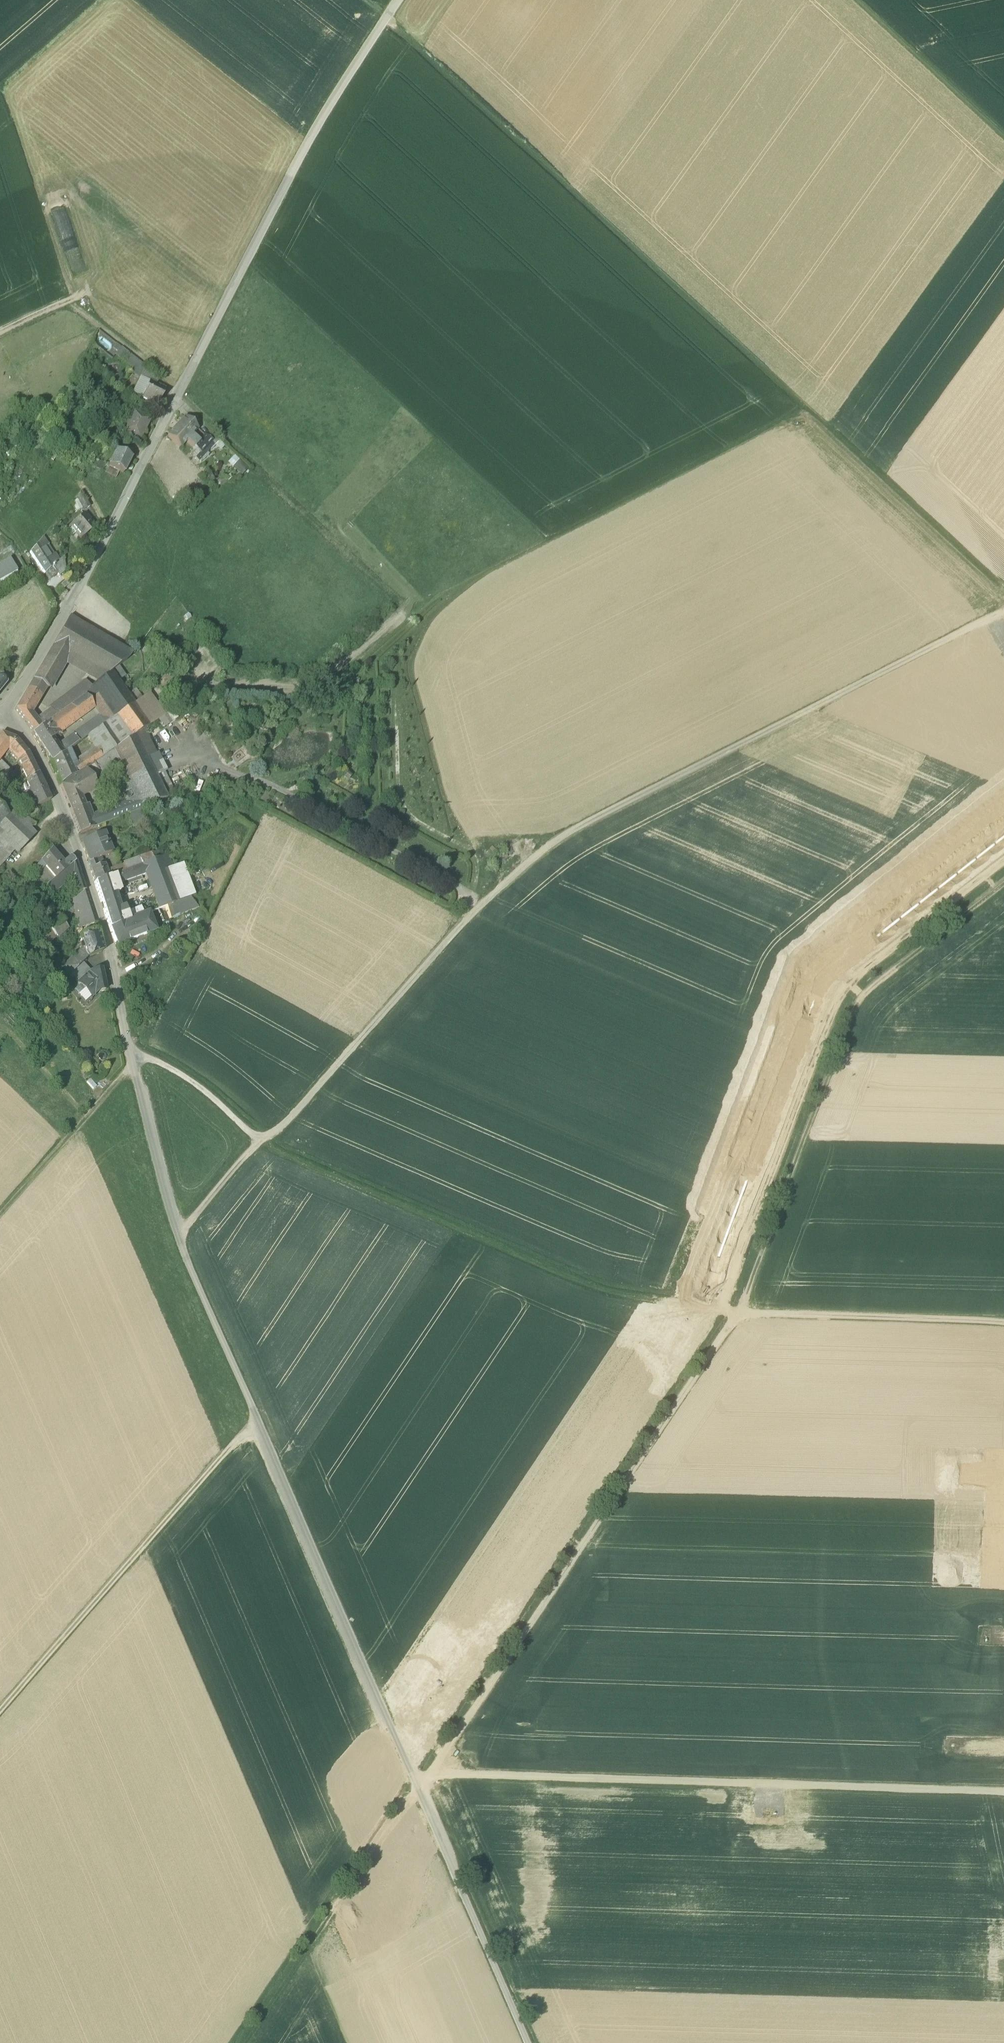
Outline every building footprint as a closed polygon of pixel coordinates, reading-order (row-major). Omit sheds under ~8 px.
[(140,377),(145,368),(120,347),(115,353),(133,368),(131,372),(139,377),(140,377)] [(159,379),(145,368),(140,377),(144,379),(149,381),(156,385),(159,379)] [(140,377),(139,377),(132,390),(142,395),(149,381),(144,379),(140,377)] [(156,385),(149,381),(142,395),(141,397),(157,405),(165,389),(156,385)] [(149,416),(133,408),(126,422),(131,424),(127,431),(141,438),(145,430),(142,429),(149,416)] [(198,428),(185,417),(173,430),(186,441),(191,435),(198,428)] [(70,430),(63,427),(58,438),(69,443),(72,435),(68,434),(70,430)] [(186,441),(173,430),(168,436),(180,447),(186,441)] [(198,442),(191,435),(186,441),(193,448),(198,442)] [(198,442),(193,448),(196,450),(200,454),(212,441),(205,435),(198,442)] [(217,439),(214,443),(215,444),(222,450),(225,446),(217,439)] [(200,454),(196,450),(193,454),(200,460),(215,444),(214,443),(212,441),(200,454)] [(116,451),(99,443),(96,450),(112,458),(116,451)] [(131,459),(116,451),(112,458),(108,466),(121,473),(124,474),(131,459)] [(250,470),(234,454),(228,461),(242,474),(250,470)] [(117,481),(121,473),(108,466),(94,459),(90,467),(117,481)] [(228,475),(219,479),(222,485),(231,480),(228,475)] [(90,507),(82,492),(77,498),(84,511),(90,507)] [(85,515),(68,529),(73,536),(77,533),(81,539),(83,538),(85,538),(86,536),(86,535),(95,528),(90,522),(85,515)] [(49,546),(44,537),(31,551),(37,560),(45,554),(42,550),(49,546)] [(47,559),(45,554),(37,560),(41,567),(49,561),(47,559)] [(62,574),(62,575),(66,570),(64,558),(60,561),(55,554),(47,559),(49,561),(41,567),(45,573),(52,568),(59,576),(62,574)] [(17,572),(10,560),(0,566),(0,581),(17,572)] [(67,581),(61,586),(64,590),(70,585),(67,581)] [(133,652),(70,615),(65,622),(128,660),(133,652)] [(128,660),(65,622),(53,646),(68,655),(106,676),(111,672),(128,660)] [(68,655),(53,646),(33,680),(45,687),(48,689),(68,655)] [(127,695),(111,672),(106,676),(91,687),(113,718),(133,704),(127,695)] [(45,687),(33,680),(16,709),(25,721),(31,711),(45,687)] [(86,681),(65,697),(71,705),(85,695),(91,688),(86,681)] [(135,690),(127,695),(133,704),(141,698),(135,690)] [(55,717),(48,722),(56,733),(89,709),(92,706),(85,695),(71,705),(65,710),(55,717)] [(141,698),(133,704),(148,726),(158,719),(162,716),(153,705),(146,695),(141,698)] [(71,705),(65,697),(59,701),(65,710),(71,705)] [(164,697),(153,705),(162,716),(173,708),(164,697)] [(59,701),(49,708),(51,710),(55,717),(65,710),(59,701)] [(133,704),(113,718),(119,725),(123,732),(129,740),(134,736),(144,730),(148,726),(133,704)] [(162,716),(158,719),(165,727),(179,717),(173,708),(162,716)] [(36,721),(31,711),(25,721),(33,733),(48,722),(55,717),(51,710),(36,721)] [(73,735),(78,742),(88,736),(108,722),(100,711),(70,732),(72,736),(73,735)] [(108,722),(88,736),(93,743),(96,741),(119,725),(113,718),(108,722)] [(33,733),(32,734),(46,755),(55,748),(50,741),(58,735),(56,733),(48,722),(33,733)] [(165,771),(144,730),(134,736),(155,777),(164,772),(165,771)] [(123,732),(114,738),(108,742),(114,750),(129,740),(123,732)] [(0,735),(0,757),(1,758),(7,749),(15,739),(1,733),(0,735)] [(55,748),(46,755),(50,763),(64,753),(78,742),(73,735),(72,736),(55,748)] [(114,750),(113,750),(120,764),(137,798),(143,809),(166,800),(155,777),(134,736),(114,750)] [(27,753),(15,739),(7,749),(18,761),(27,753)] [(97,750),(76,764),(81,772),(102,758),(97,750)] [(105,757),(85,770),(91,782),(109,771),(120,764),(113,750),(105,756),(105,757)] [(27,753),(18,761),(27,780),(38,773),(27,753)] [(64,753),(50,763),(60,785),(74,776),(71,767),(64,753)] [(0,761),(0,777),(6,783),(14,774),(0,761)] [(81,772),(76,764),(71,767),(74,776),(81,772)] [(120,764),(109,771),(126,803),(137,798),(120,764)] [(85,770),(60,785),(71,812),(84,806),(85,806),(81,797),(95,790),(91,782),(85,770)] [(175,795),(164,772),(155,777),(166,800),(175,795)] [(27,780),(23,783),(26,791),(29,790),(36,807),(51,800),(44,786),(38,773),(27,780)] [(126,803),(120,805),(120,806),(124,816),(132,813),(140,810),(143,809),(137,798),(126,803)] [(4,799),(0,803),(0,807),(8,816),(14,810),(4,799)] [(84,806),(71,812),(79,833),(93,828),(90,819),(85,806),(84,806)] [(118,808),(107,812),(111,821),(124,816),(120,806),(118,807),(118,808)] [(0,824),(0,849),(0,850),(8,858),(14,852),(16,855),(36,834),(30,829),(34,825),(16,807),(14,810),(8,816),(0,824)] [(140,810),(132,813),(138,828),(146,825),(140,810)] [(107,812),(90,819),(93,828),(111,821),(107,812)] [(104,834),(82,843),(89,861),(88,861),(89,862),(101,857),(111,853),(104,834)] [(51,849),(40,861),(45,867),(55,878),(66,869),(67,868),(62,863),(51,849)] [(157,852),(150,854),(153,861),(159,859),(157,852)] [(150,854),(139,858),(141,865),(153,861),(150,854)] [(70,856),(62,863),(67,868),(75,862),(70,856)] [(168,856),(159,859),(164,872),(170,870),(170,869),(167,862),(170,861),(168,856)] [(101,857),(89,862),(95,881),(109,876),(107,871),(101,857)] [(139,858),(124,864),(126,871),(142,866),(141,865),(139,858)] [(153,861),(141,865),(142,866),(145,875),(158,910),(176,903),(164,872),(159,859),(153,861)] [(40,861),(33,870),(37,875),(45,867),(40,861)] [(67,868),(66,869),(69,878),(72,888),(75,887),(77,894),(84,891),(86,890),(76,861),(75,862),(67,868)] [(182,865),(170,869),(170,870),(164,872),(176,903),(188,898),(194,896),(189,883),(182,865)] [(120,866),(107,871),(109,876),(109,877),(109,878),(120,874),(123,873),(120,866)] [(123,873),(120,874),(123,883),(145,875),(142,866),(126,871),(123,873)] [(55,878),(46,886),(51,891),(69,878),(66,869),(55,878)] [(120,874),(109,878),(109,877),(108,877),(111,886),(112,886),(112,887),(123,883),(120,874)] [(108,877),(95,882),(105,910),(118,906),(115,897),(112,887),(112,886),(111,886),(108,877)] [(205,877),(189,883),(194,896),(210,890),(205,877)] [(77,894),(70,898),(73,904),(75,910),(76,912),(89,907),(84,891),(77,894)] [(176,903),(158,910),(161,918),(191,907),(188,898),(176,903)] [(66,911),(58,918),(62,921),(64,918),(70,914),(75,910),(73,904),(66,911)] [(118,906),(105,910),(110,928),(124,923),(121,916),(118,906)] [(89,907),(76,912),(79,919),(92,915),(89,907)] [(141,909),(121,916),(124,923),(143,915),(141,909)] [(124,923),(110,928),(117,945),(154,931),(148,914),(143,915),(124,923)] [(92,915),(79,919),(81,927),(94,923),(92,915)] [(44,949),(56,936),(58,939),(69,928),(62,921),(58,918),(56,920),(36,941),(44,949)] [(94,923),(81,927),(84,935),(81,936),(84,948),(86,956),(88,957),(103,951),(94,923)] [(84,948),(81,949),(62,967),(69,975),(72,973),(83,962),(88,957),(86,956),(84,948)] [(83,962),(72,973),(80,982),(92,972),(83,962)] [(101,970),(92,972),(80,982),(92,995),(96,992),(106,990),(101,970)]
